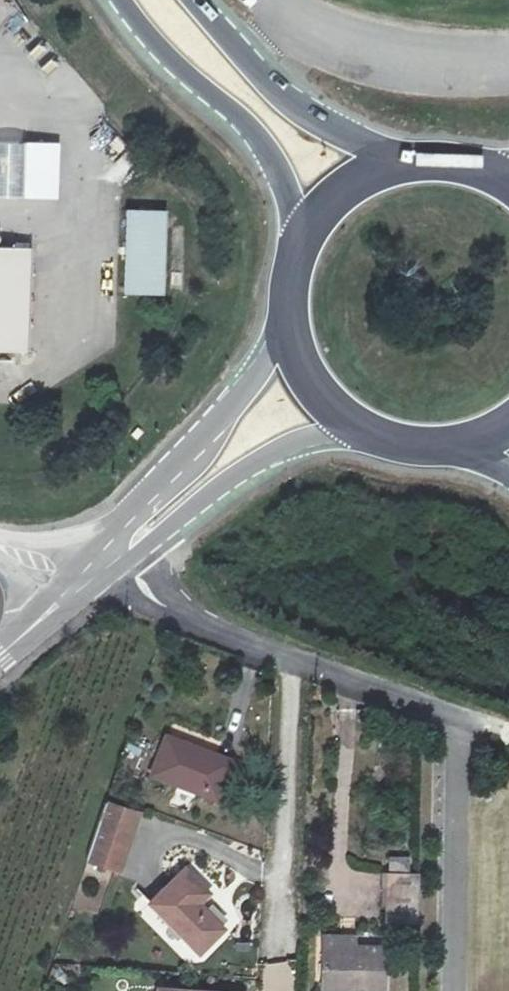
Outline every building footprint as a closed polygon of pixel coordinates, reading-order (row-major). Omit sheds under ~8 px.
[(29,193),(31,146),(0,145),(0,192),(29,193)] [(165,212),(128,211),(126,294),(164,294),(165,212)] [(0,247),(0,271),(31,273),(32,248),(0,247)] [(28,352),(31,273),(0,271),(0,350),(28,352)] [(228,761),(162,738),(149,774),(216,798),(228,761)] [(101,805),(83,861),(117,872),(136,816),(101,805)] [(389,881),(405,881),(406,858),(388,857),(388,881),(389,881)] [(209,894),(184,870),(150,905),(199,955),(224,929),(200,905),(209,894)] [(417,881),(405,881),(389,881),(387,931),(416,932),(417,881)] [(324,951),(321,990),(384,990),(385,954),(324,951)]
